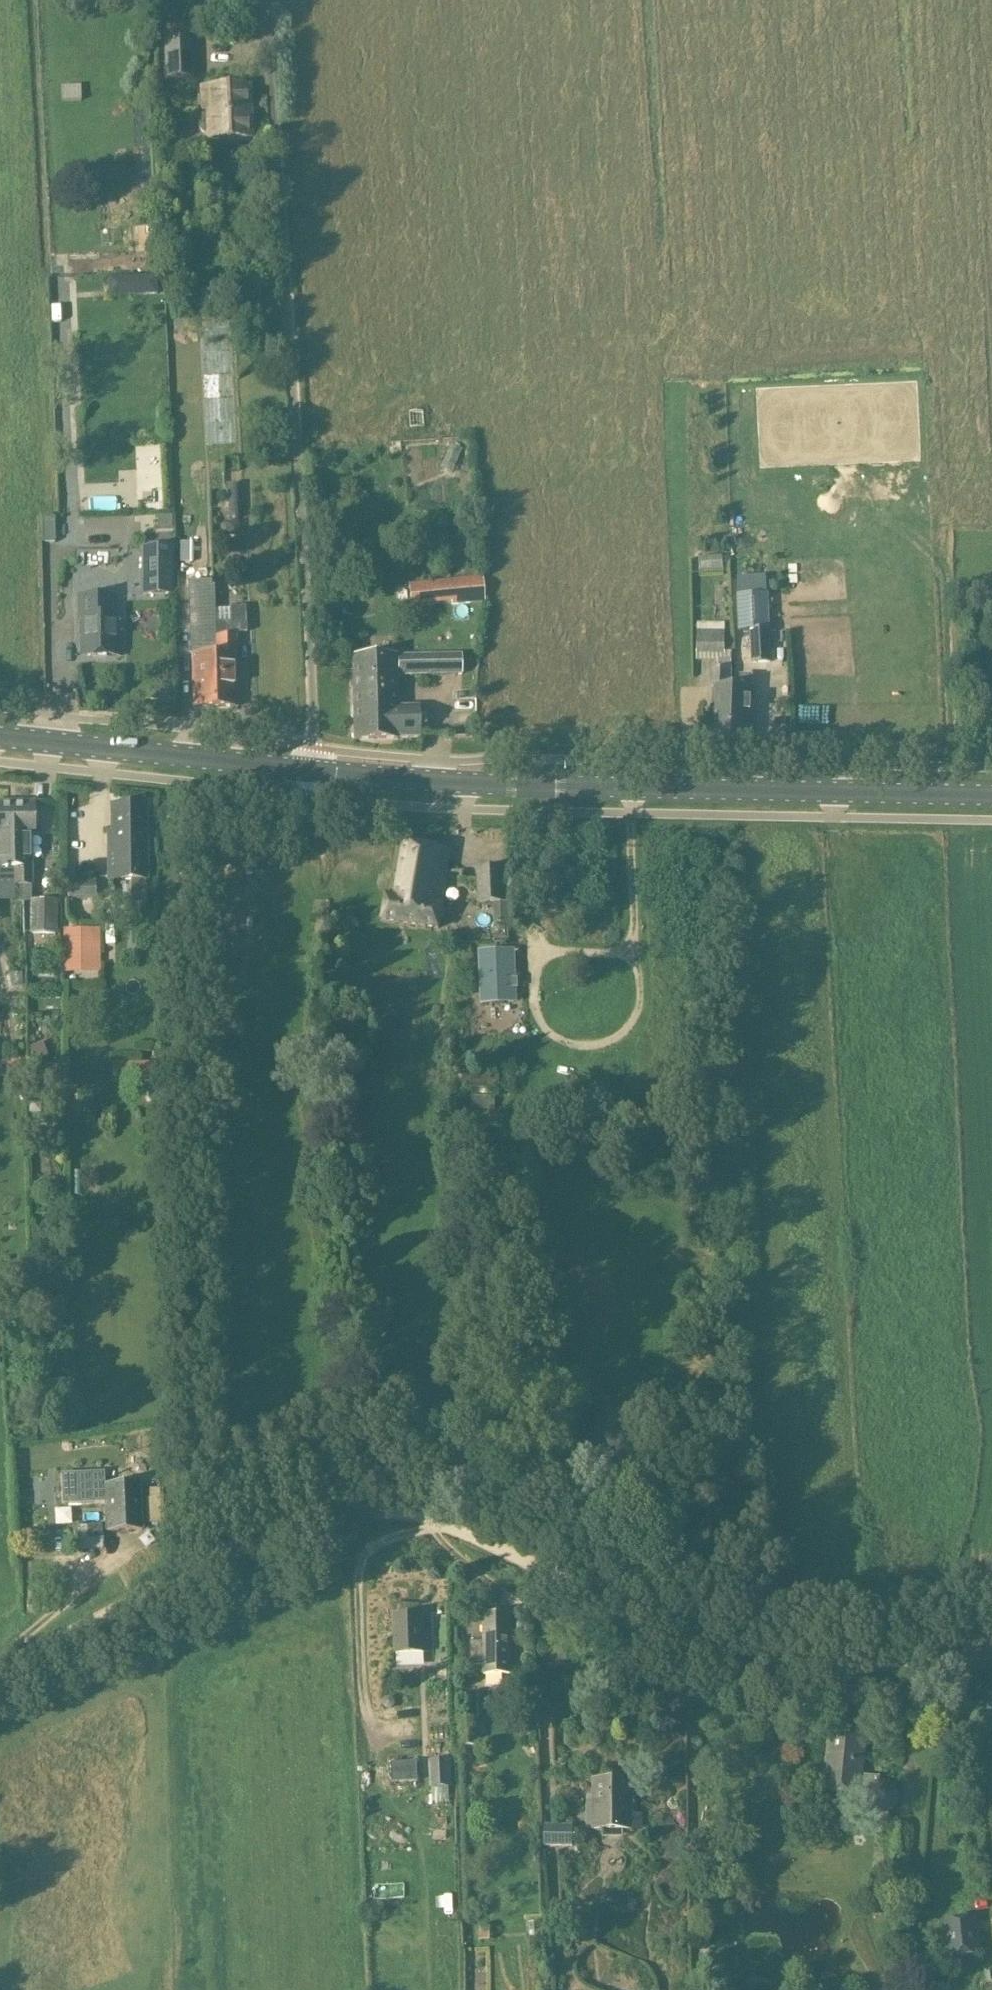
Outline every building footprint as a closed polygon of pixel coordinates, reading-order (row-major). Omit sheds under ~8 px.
[(192,41),(191,41),(190,25),(167,27),(167,42),(165,42),(167,78),(193,77),(192,41)] [(63,103),(82,102),(81,86),(63,87),(63,103)] [(209,140),(251,138),(249,87),(206,89),(208,115),(203,116),(199,121),(200,130),(204,135),(209,135),(209,140)] [(134,278),(111,278),(112,295),(134,294),(134,278)] [(423,413),(409,414),(410,429),(424,428),(423,413)] [(173,516),(158,516),(158,529),(173,529),(173,516)] [(53,519),(41,519),(42,543),(53,542),(53,519)] [(240,536),(240,522),(226,523),(226,537),(240,536)] [(180,563),(193,563),(193,542),(180,542),(180,563)] [(174,548),(140,548),(141,596),(174,596),(174,548)] [(724,558),(701,559),(701,572),(724,570),(724,558)] [(485,602),(483,577),(419,582),(421,603),(452,600),(452,605),(485,602)] [(739,595),(741,632),(753,631),(770,630),(769,594),(739,595)] [(109,617),(109,596),(79,596),(79,623),(83,623),(83,657),(121,657),(121,635),(115,635),(115,617),(109,617)] [(216,623),(217,654),(219,679),(216,680),(216,696),(237,696),(236,634),(248,633),(247,608),(231,608),(232,623),(216,623)] [(726,624),(698,624),(698,655),(726,655),(726,624)] [(770,631),(770,630),(753,631),(753,632),(754,632),(755,664),(771,663),(771,658),(770,631)] [(193,654),(194,709),(237,708),(237,696),(216,696),(216,680),(219,679),(217,654),(193,654)] [(355,740),(399,739),(399,738),(420,737),(419,708),(398,709),(397,677),(463,676),(463,655),(353,658),(354,708),(351,710),(351,718),(354,720),(355,740)] [(714,724),(714,739),(735,740),(736,715),(740,715),(741,711),(736,711),(737,687),(733,687),(733,669),(732,669),(733,660),(719,661),(719,670),(713,670),(713,689),(715,689),(714,724)] [(752,741),(754,688),(754,680),(742,680),(741,687),(737,687),(736,711),(741,711),(740,715),(736,715),(735,740),(752,741)] [(16,889),(15,887),(14,883),(13,805),(0,806),(0,889),(16,889)] [(35,805),(13,805),(14,883),(15,887),(18,887),(31,887),(30,837),(35,837),(35,805)] [(109,846),(109,878),(147,878),(146,845),(145,806),(113,806),(113,846),(109,846)] [(388,896),(384,920),(440,928),(444,905),(443,905),(450,852),(397,844),(390,897),(388,896)] [(478,869),(479,904),(495,904),(495,925),(512,924),(511,904),(515,904),(513,867),(478,869)] [(93,876),(78,876),(78,882),(68,882),(68,901),(97,900),(96,881),(93,882),(93,876)] [(58,902),(31,902),(30,934),(57,935),(58,902)] [(65,932),(65,974),(93,974),(93,932),(65,932)] [(481,1003),(516,1001),(520,1001),(518,949),(517,949),(478,951),(481,1003)] [(33,1062),(45,1057),(40,1043),(28,1048),(33,1062)] [(105,1486),(107,1530),(143,1529),(141,1484),(105,1486)] [(146,1499),(147,1524),(165,1523),(164,1489),(150,1490),(151,1499),(146,1499)] [(101,1524),(78,1525),(78,1548),(102,1548),(101,1524)] [(513,1674),(512,1615),(484,1615),(484,1643),(472,1643),(473,1667),(485,1667),(485,1675),(513,1674)] [(395,1617),(397,1654),(429,1653),(428,1640),(424,1640),(423,1616),(395,1617)] [(825,1791),(860,1795),(869,1796),(869,1800),(871,1804),(873,1807),(875,1809),(878,1811),(882,1812),(885,1812),(886,1814),(890,1813),(895,1810),(898,1807),(900,1801),(900,1796),(899,1792),(897,1788),(893,1784),(891,1782),(888,1782),(882,1782),(881,1777),(878,1777),(862,1776),(867,1735),(831,1731),(825,1791)] [(453,1787),(453,1760),(430,1761),(431,1788),(453,1787)] [(392,1764),(393,1783),(419,1782),(418,1763),(392,1764)] [(634,1781),(595,1780),(595,1830),(633,1830),(634,1781)] [(545,1847),(574,1847),(574,1826),(545,1825),(545,1847)] [(944,1920),(948,1957),(981,1954),(977,1917),(944,1920)] [(482,1928),(482,1941),(491,1941),(491,1928),(482,1928)] [(951,1976),(933,1978),(934,1989),(952,1989),(951,1976)]
